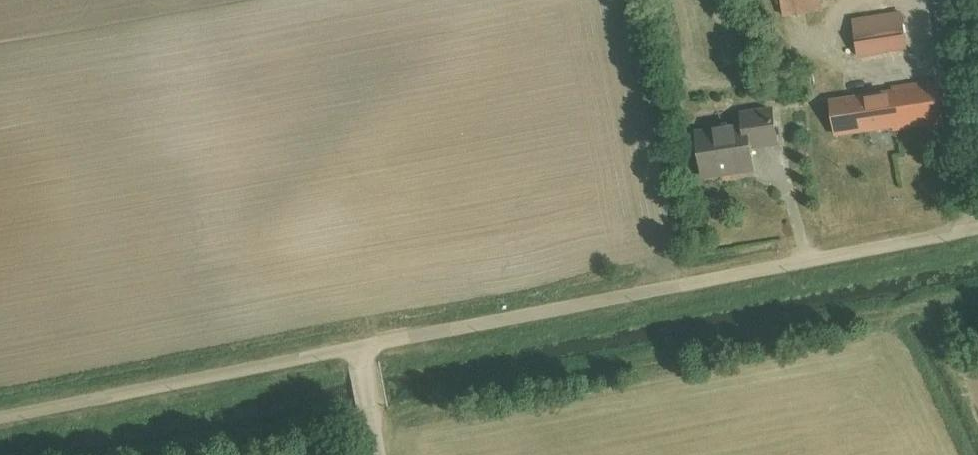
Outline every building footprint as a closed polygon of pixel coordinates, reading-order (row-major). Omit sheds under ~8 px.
[(784,21),(825,14),(823,0),(781,0),(784,21)] [(851,24),(856,58),(907,50),(902,15),(851,24)] [(943,76),(828,95),(834,133),(887,124),(888,131),(950,120),(943,76)] [(698,148),(706,187),(757,177),(752,152),(775,148),(770,121),(737,128),(739,140),(698,148)]
